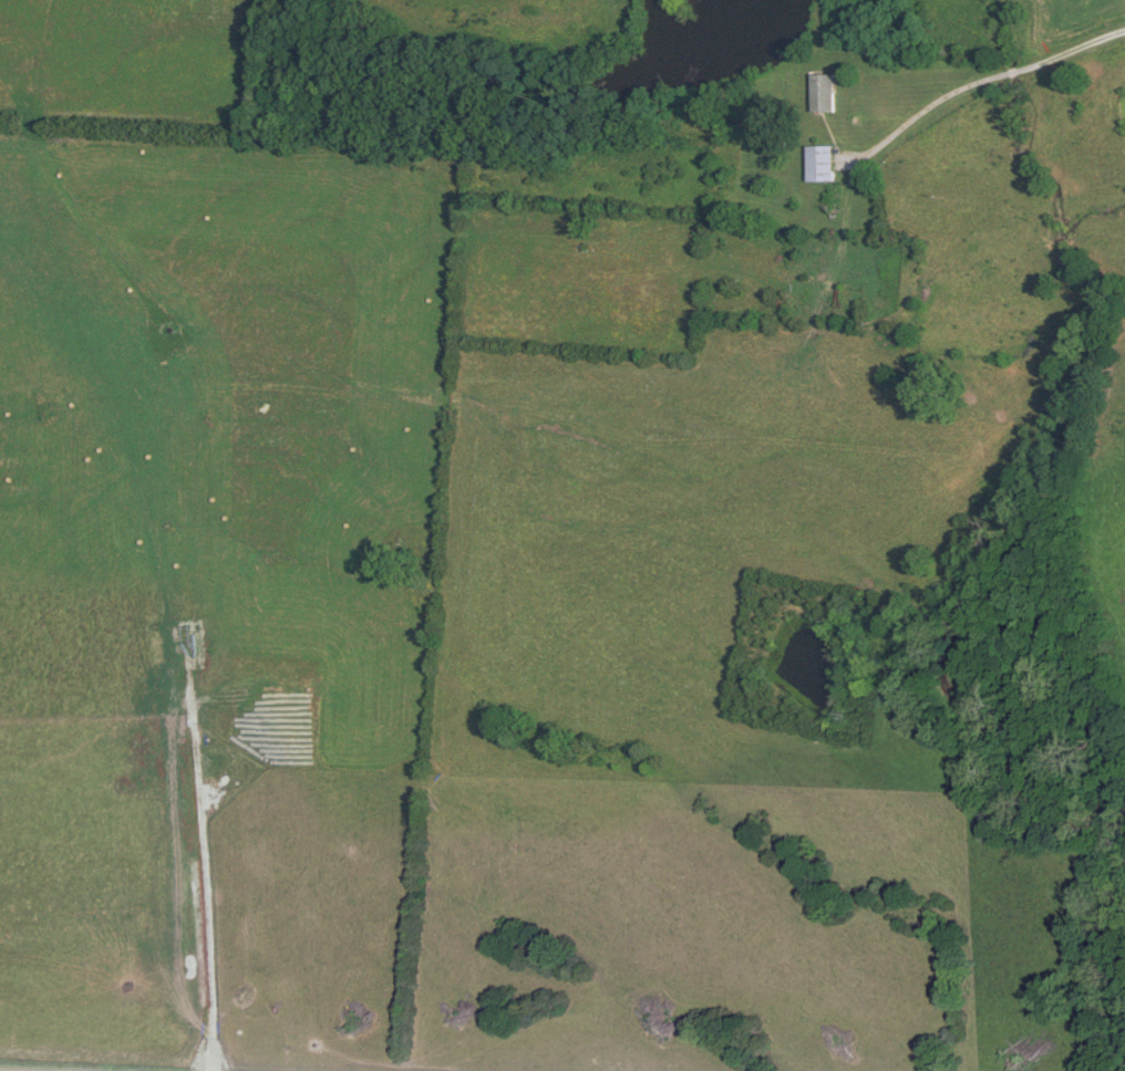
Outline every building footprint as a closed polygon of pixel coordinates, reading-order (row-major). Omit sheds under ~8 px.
[(809,114),(833,114),(833,76),(809,76),(809,114)] [(805,147),(805,184),(831,184),(831,147),(805,147)]
